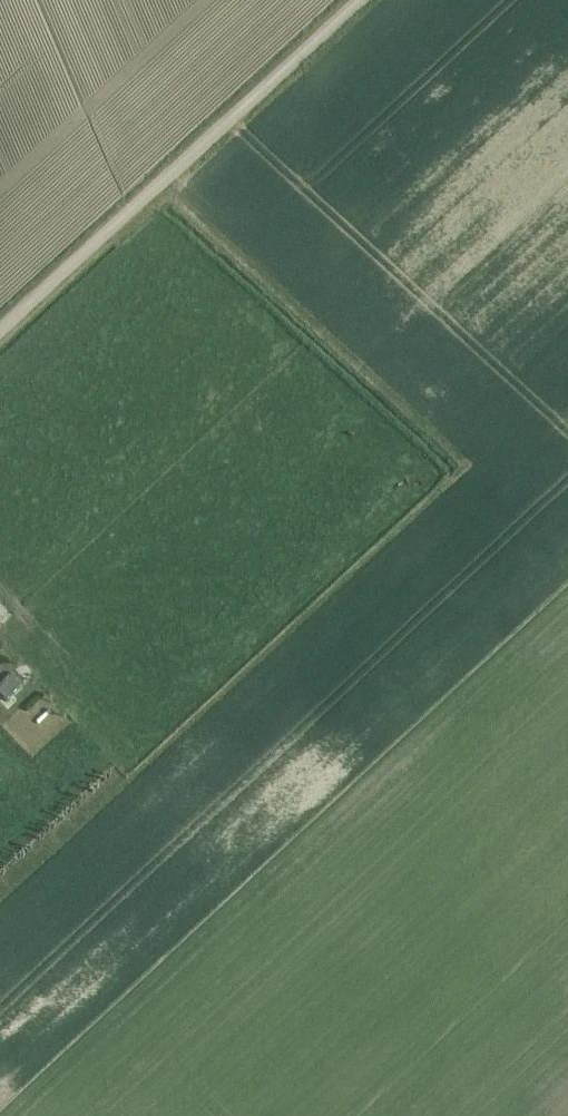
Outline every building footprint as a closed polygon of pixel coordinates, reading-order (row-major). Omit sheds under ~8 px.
[(25,685),(14,675),(0,690),(0,696),(7,703),(25,685)]
